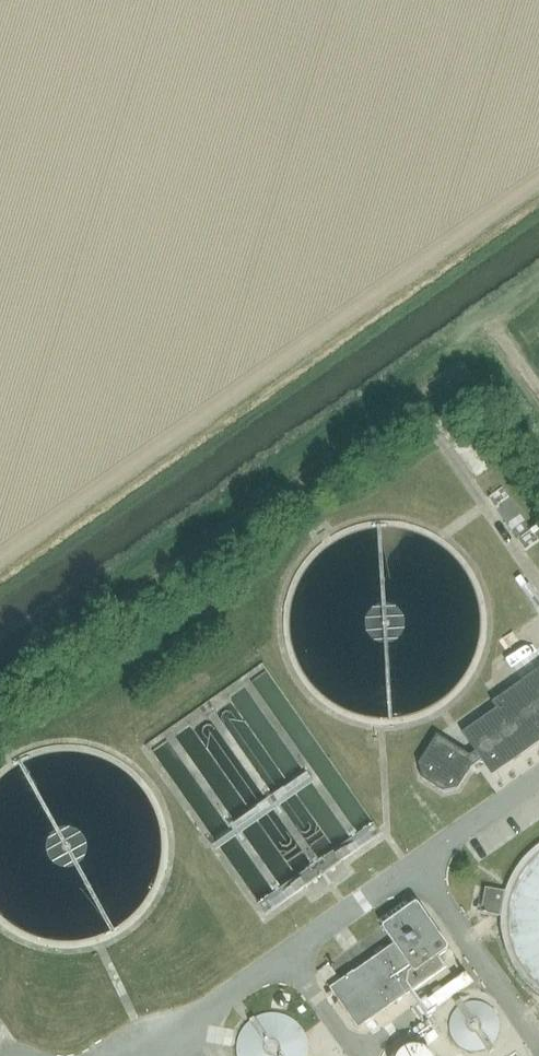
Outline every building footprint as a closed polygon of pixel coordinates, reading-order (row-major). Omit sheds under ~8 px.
[(497,512),(515,523),(525,508),(506,496),(497,512)] [(418,766),(423,780),(444,794),(459,791),(471,769),(481,762),(492,777),(538,743),(538,670),(492,704),(496,710),(461,734),(475,753),(469,757),(436,737),(418,766)] [(510,959),(520,976),(533,990),(538,994),(538,849),(526,861),(513,878),(506,898),(502,918),(504,939),(510,959)] [(437,958),(449,950),(416,904),(381,928),(393,945),(340,982),(328,965),(318,973),(357,1030),(445,969),(437,958)] [(462,1050),(472,1053),(481,1052),(490,1048),(497,1041),(500,1032),(500,1022),(496,1013),(488,1006),(479,1002),(469,1002),(460,1006),(453,1014),(449,1023),(449,1034),(454,1043),(462,1050)] [(309,1055),(308,1041),(303,1030),(294,1021),(283,1016),(271,1014),(258,1017),(248,1024),(240,1033),(236,1045),(237,1055),(309,1055)]
